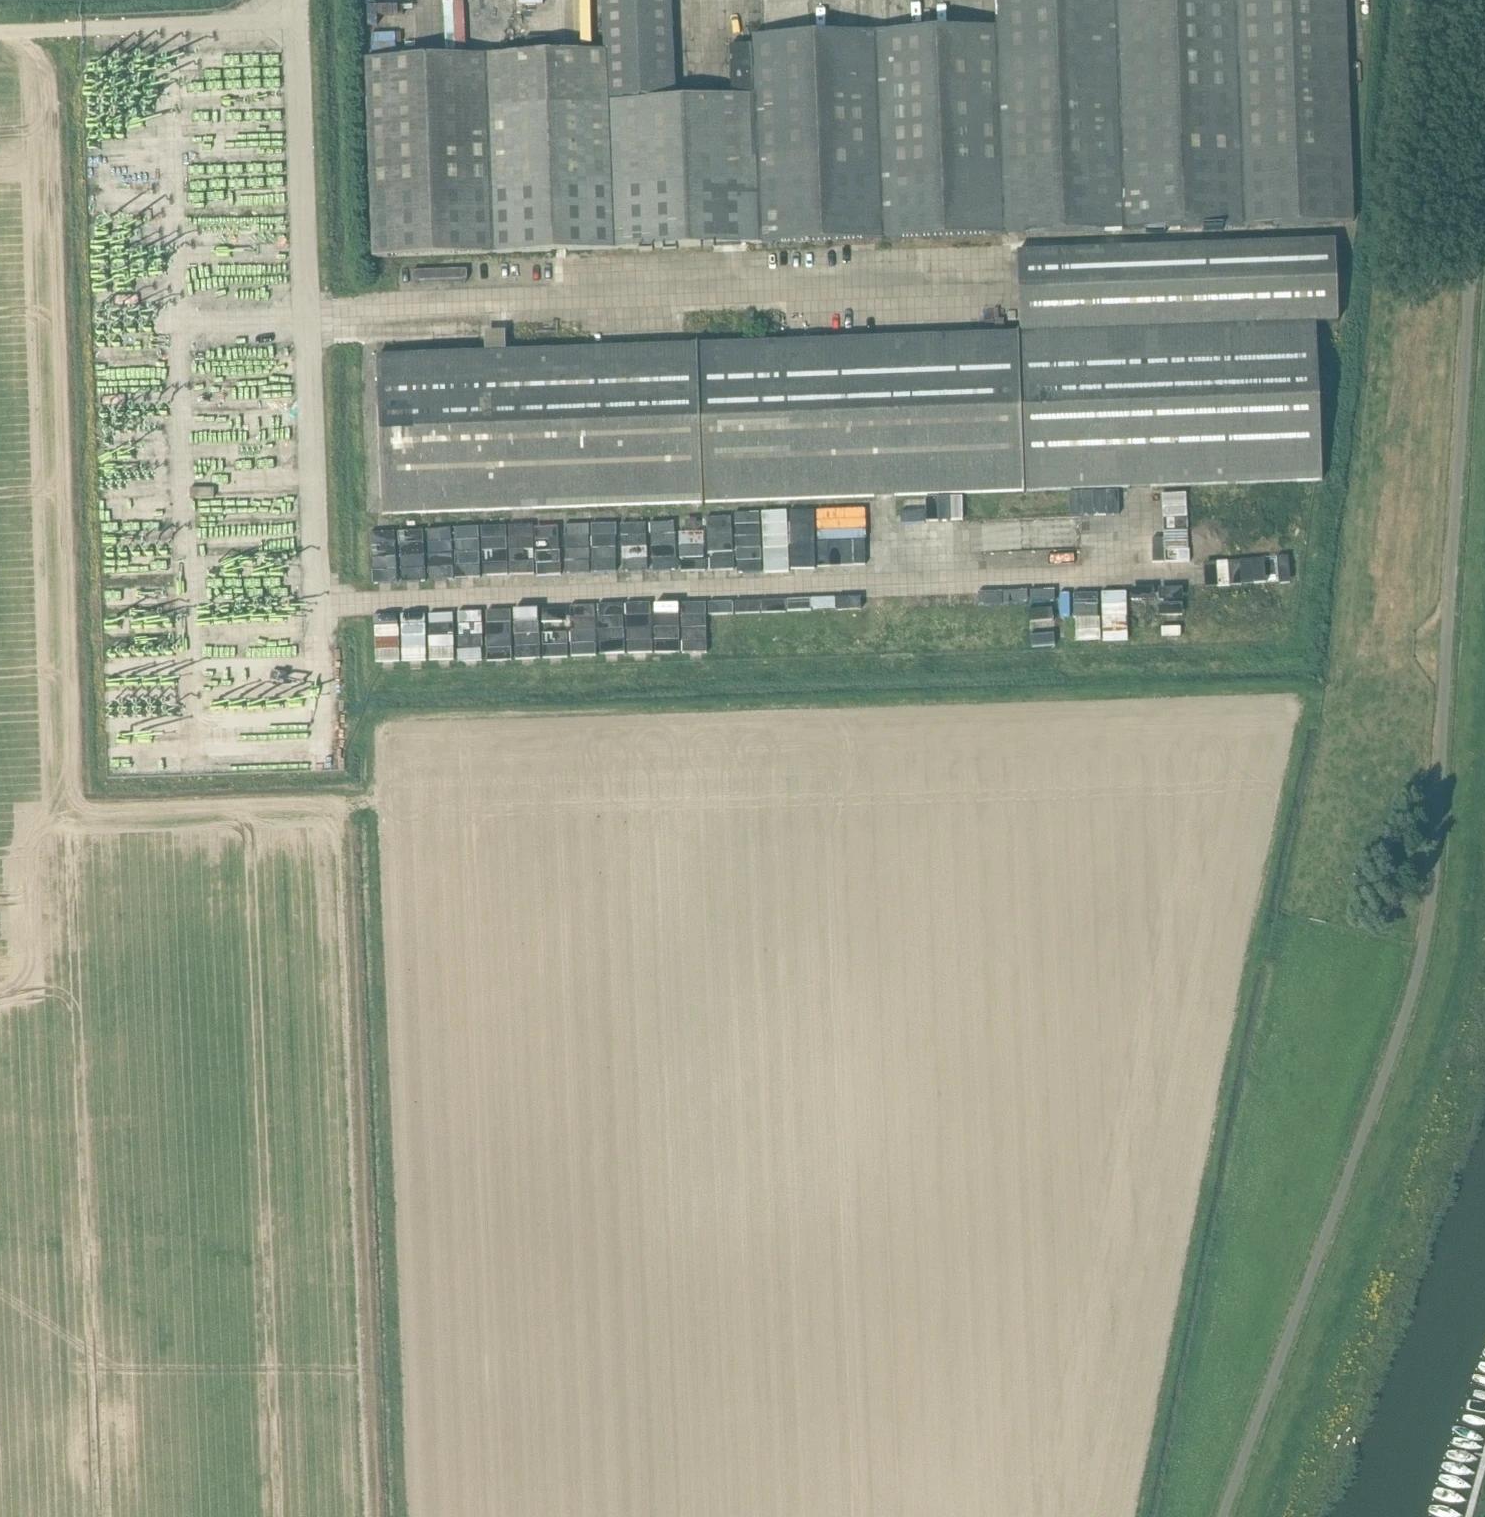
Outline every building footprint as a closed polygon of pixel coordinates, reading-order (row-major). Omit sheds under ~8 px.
[(1105,233),(1145,231),(1145,234),(1165,234),(1165,231),(1203,229),(1203,232),(1222,232),(1222,229),(1261,227),(1261,230),(1280,229),(1279,227),(1315,225),(1315,228),(1333,228),(1333,225),(1353,224),(1345,0),(993,0),(994,29),(751,37),(752,47),(729,48),(730,98),(674,100),(671,0),(600,0),(602,52),(363,60),(370,259),(639,250),(639,253),(651,252),(651,249),(663,249),(663,252),(675,252),(675,248),(700,248),(700,251),(713,250),(713,247),(725,247),(725,250),(736,249),(736,246),(759,245),(1025,236),(1025,239),(1043,238),(1043,235),(1082,234),(1082,237),(1101,236),(1101,233),(1105,233)] [(1322,483),(1317,345),(1316,325),(1338,324),(1335,241),(1016,253),(1019,334),(375,357),(381,517),(1322,483)]
